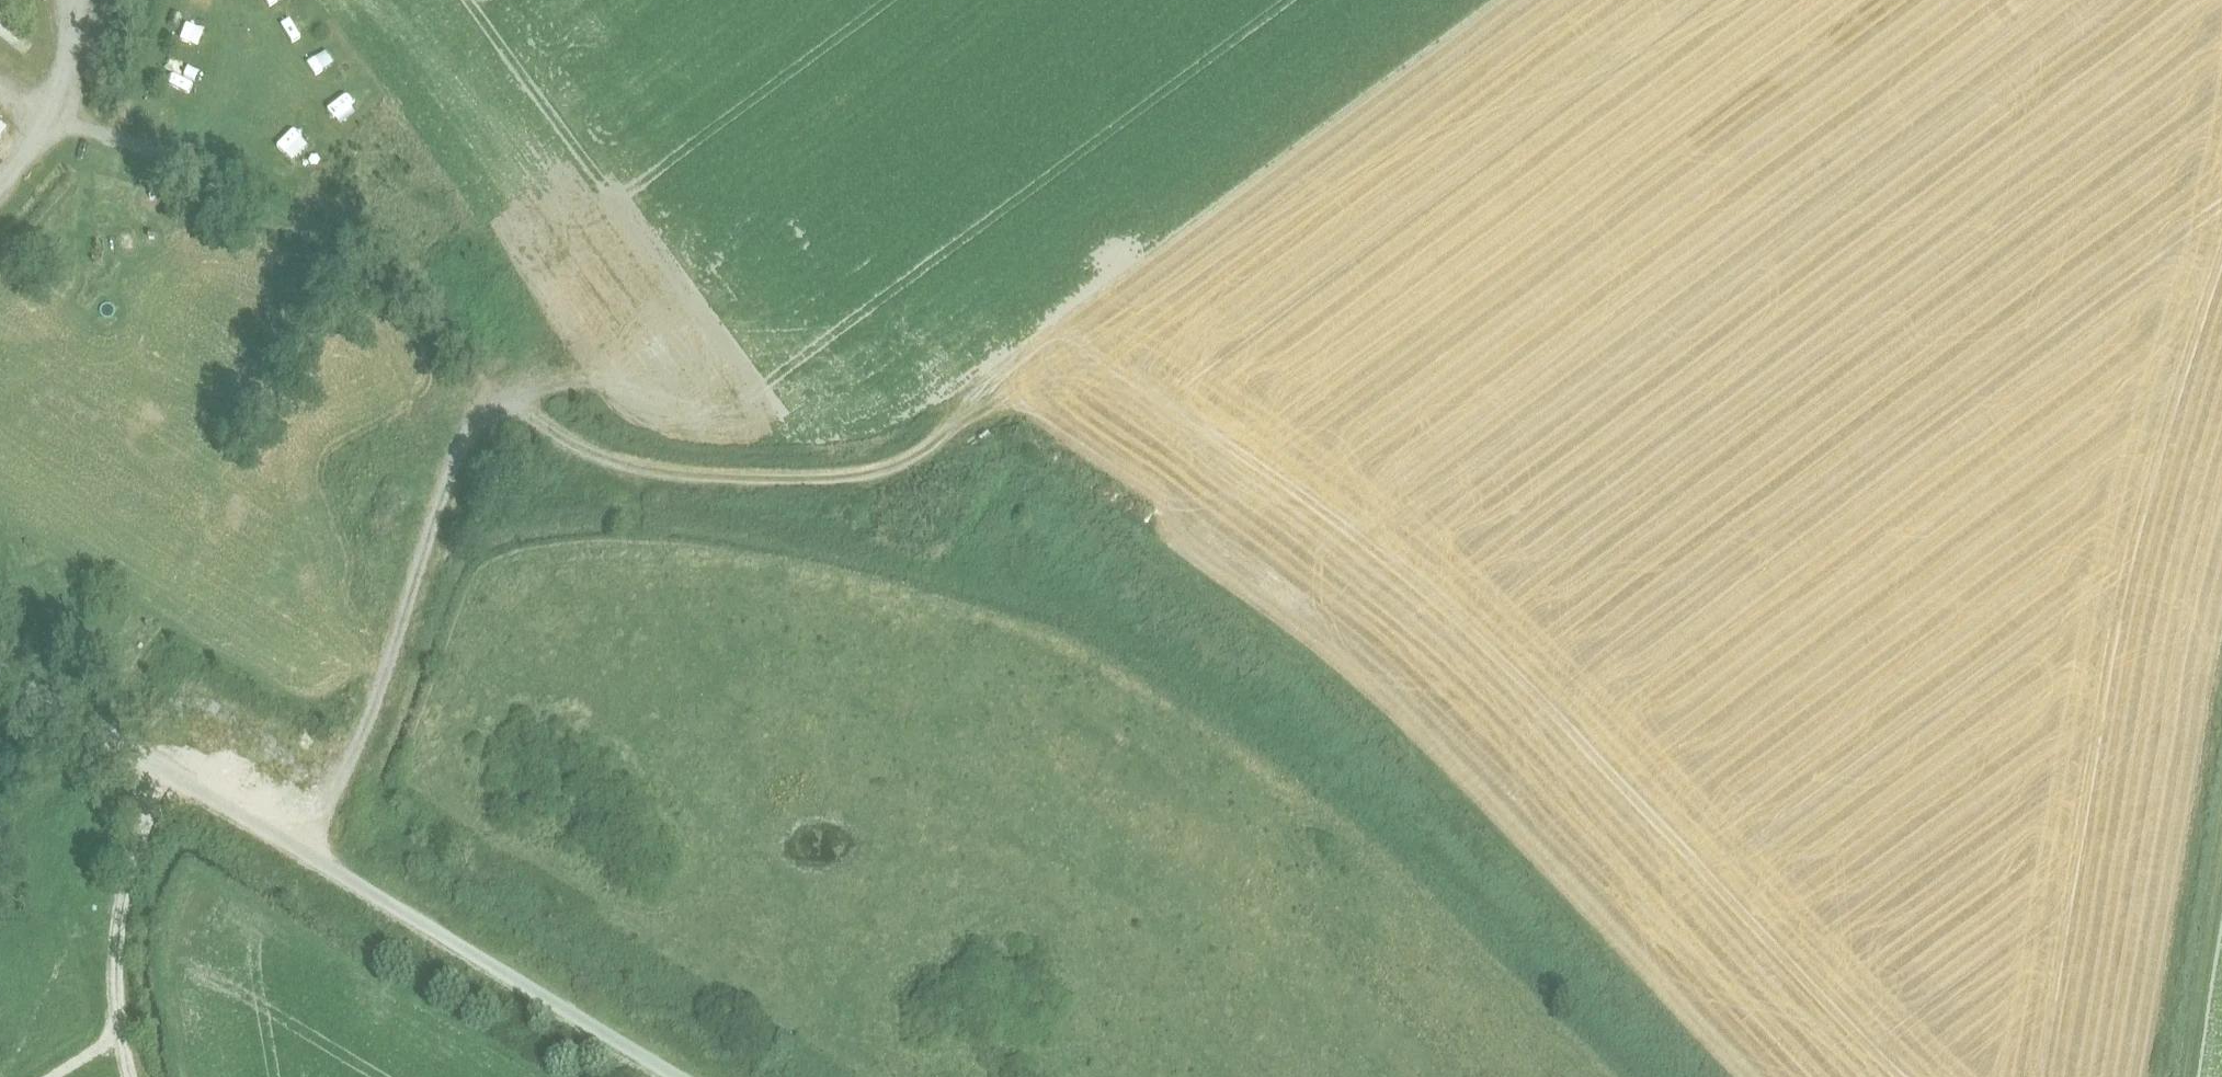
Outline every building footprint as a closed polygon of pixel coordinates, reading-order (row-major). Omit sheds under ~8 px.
[(260,13),(273,0),(247,0),(260,13)]
